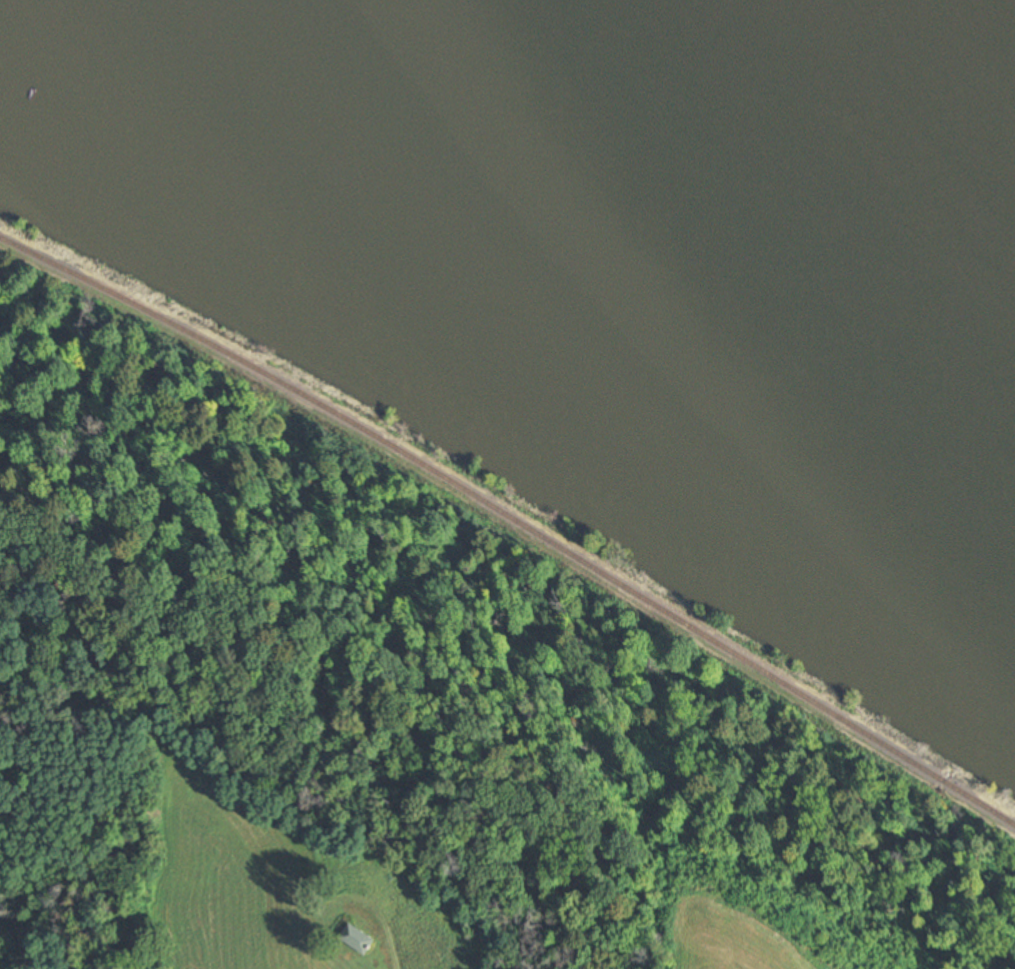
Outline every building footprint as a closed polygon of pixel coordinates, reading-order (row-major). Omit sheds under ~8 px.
[(376,939),(349,923),(339,940),(366,956),(376,939)]
